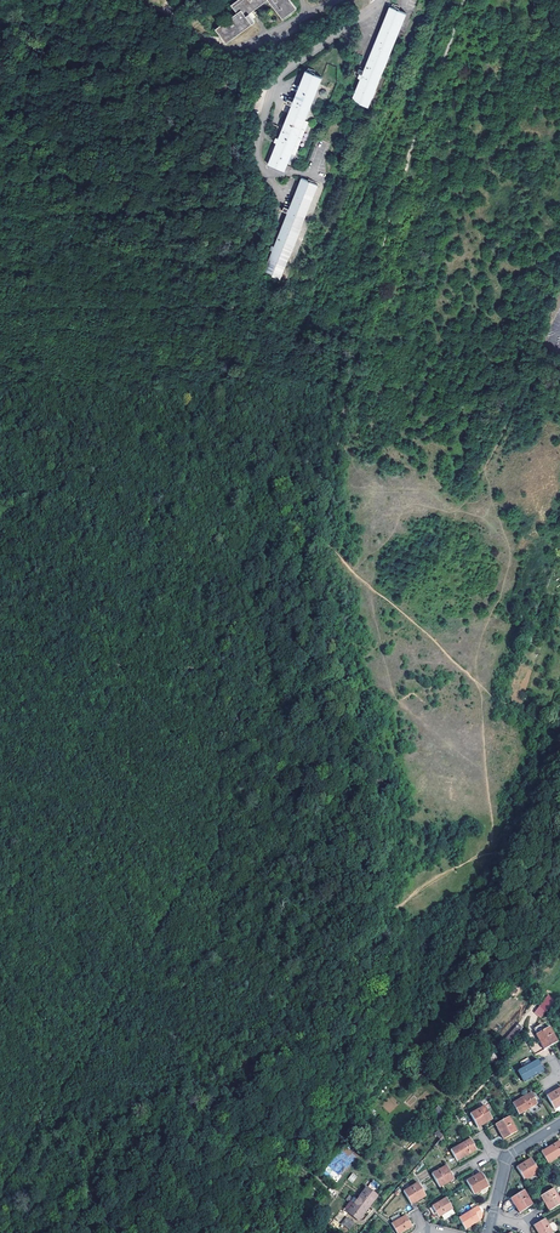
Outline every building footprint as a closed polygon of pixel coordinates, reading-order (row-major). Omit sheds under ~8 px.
[(214,26),(225,42),(249,24),(246,19),(267,4),(281,24),(297,12),(289,0),(239,0),(235,3),(238,8),(214,26)] [(406,13),(389,6),(351,100),(368,107),(384,67),(406,13)] [(322,79),(305,72),(289,112),(267,165),(284,173),(322,79)] [(387,116),(379,113),(375,123),(383,126),(387,116)] [(315,185),(298,178),(260,271),(277,278),(315,185)] [(344,340),(335,337),(333,345),(336,346),(343,347),(344,340)] [(338,371),(343,347),(336,346),(332,370),(338,371)] [(538,1009),(536,1013),(542,1017),(550,1006),(549,1005),(548,999),(549,997),(547,996),(544,1001),(547,1003),(541,1011),(538,1009)] [(547,1003),(544,1001),(538,1009),(541,1011),(547,1003)] [(534,1033),(535,1036),(549,1028),(547,1025),(534,1033)] [(514,1028),(500,1044),(504,1048),(518,1031),(514,1028)] [(542,1039),(547,1048),(551,1046),(557,1043),(549,1028),(535,1036),(538,1041),(542,1039)] [(545,1049),(547,1048),(542,1039),(538,1041),(543,1050),(545,1049)] [(524,1083),(542,1072),(539,1068),(536,1062),(518,1072),(524,1083)] [(554,1093),(547,1097),(552,1107),(559,1102),(559,1089),(554,1093)] [(530,1094),(512,1105),(517,1113),(519,1115),(537,1104),(530,1094)] [(484,1108),(470,1116),(478,1129),(492,1121),(484,1108)] [(501,1130),(506,1138),(516,1132),(508,1118),(495,1126),(498,1131),(501,1130)] [(374,1126),(369,1132),(375,1137),(380,1131),(374,1126)] [(437,1130),(434,1134),(440,1138),(443,1134),(437,1130)] [(503,1140),(506,1138),(501,1130),(498,1131),(503,1140)] [(469,1141),(449,1153),(456,1163),(476,1151),(473,1146),(469,1141)] [(542,1153),(548,1164),(559,1157),(559,1143),(559,1142),(542,1153)] [(525,1163),(516,1168),(524,1181),(539,1172),(531,1160),(525,1163)] [(442,1183),(450,1177),(444,1168),(430,1176),(439,1189),(444,1186),(442,1183)] [(352,1172),(347,1179),(353,1183),(358,1176),(352,1172)] [(477,1189),(486,1184),(481,1174),(466,1183),(474,1196),(479,1193),(477,1189)] [(452,1179),(450,1177),(442,1183),(444,1186),(453,1181),(452,1179)] [(374,1191),(379,1184),(374,1180),(368,1186),(374,1191)] [(477,1189),(479,1193),(488,1188),(486,1184),(477,1189)] [(417,1199),(418,1201),(424,1197),(416,1185),(402,1194),(407,1203),(416,1197),(417,1199)] [(357,1200),(352,1207),(354,1208),(352,1210),(350,1209),(347,1214),(356,1222),(376,1198),(366,1189),(357,1200)] [(552,1210),(559,1205),(559,1201),(553,1190),(540,1198),(544,1203),(545,1202),(546,1201),(552,1210)] [(509,1201),(512,1206),(513,1205),(514,1204),(520,1214),(530,1207),(522,1193),(509,1201)] [(352,1207),(357,1200),(353,1197),(346,1206),(350,1209),(352,1207)] [(409,1206),(418,1201),(417,1199),(416,1197),(407,1203),(409,1206)] [(438,1219),(452,1210),(445,1200),(431,1208),(438,1219)] [(471,1211),(457,1219),(464,1230),(477,1221),(471,1211)] [(394,1216),(388,1219),(391,1224),(389,1225),(394,1232),(400,1232),(410,1227),(404,1217),(400,1219),(397,1220),(394,1216)] [(348,1219),(345,1223),(351,1228),(354,1224),(348,1219)] [(534,1227),(538,1232),(552,1232),(545,1220),(534,1227)] [(345,1223),(342,1227),(348,1232),(351,1228),(345,1223)] [(339,1230),(332,1224),(330,1227),(337,1232),(339,1230)]
